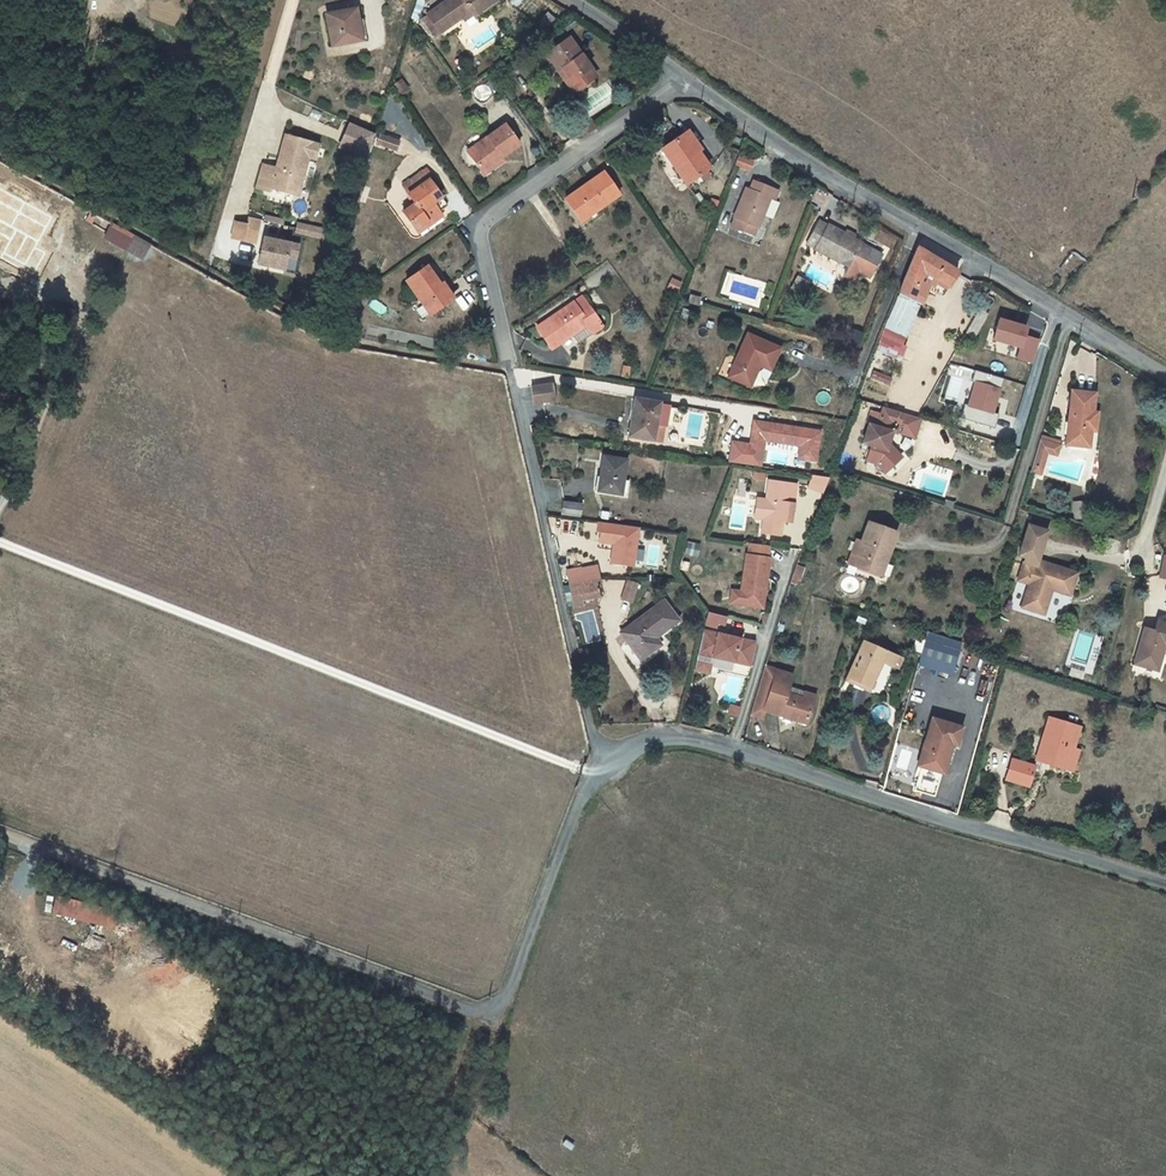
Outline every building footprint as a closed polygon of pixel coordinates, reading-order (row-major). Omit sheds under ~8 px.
[(426,13),(437,33),(470,15),(472,18),(474,22),(501,8),(498,4),(496,6),(495,6),(492,0),(451,0),(426,13)] [(347,22),(353,22),(351,9),(321,13),(326,44),(350,41),(347,22)] [(421,17),(431,36),(437,33),(426,13),(421,17)] [(347,22),(350,41),(356,40),(353,22),(347,22)] [(547,64),(553,71),(558,67),(574,90),(592,77),(564,40),(542,56),(547,64)] [(558,67),(553,71),(569,94),(574,90),(558,67)] [(408,88),(401,79),(396,83),(403,92),(408,88)] [(568,121),(582,139),(594,131),(590,124),(585,128),(576,115),(568,121)] [(365,157),(375,134),(350,124),(341,146),(365,157)] [(467,153),(482,173),(503,158),(521,146),(506,125),(496,133),(467,153)] [(378,132),(375,144),(396,150),(399,138),(378,132)] [(692,155),(695,153),(698,150),(685,133),(680,137),(692,155)] [(318,144),(287,135),(278,169),(263,165),(257,188),(270,191),(270,188),(297,196),(308,156),(314,158),(318,144)] [(686,186),(708,170),(695,153),(692,155),(680,137),(659,153),(686,186)] [(503,158),(482,173),(484,177),(506,162),(503,158)] [(735,167),(748,173),(752,164),(739,158),(735,167)] [(421,186),(426,182),(420,175),(414,179),(421,186)] [(595,210),(599,216),(620,201),(602,176),(565,202),(579,222),(595,210)] [(400,214),(413,233),(438,215),(436,214),(444,208),(426,182),(421,186),(414,179),(400,190),(411,206),(400,214)] [(0,181),(0,214),(27,231),(13,254),(27,262),(55,216),(0,181)] [(729,229),(754,239),(770,199),(775,201),(778,193),(753,183),(750,191),(745,189),(729,229)] [(595,210),(579,222),(583,228),(599,216),(595,210)] [(87,221),(92,225),(97,218),(92,214),(87,221)] [(413,233),(416,237),(441,219),(438,215),(413,233)] [(247,225),(235,222),(231,238),(255,244),(261,220),(249,217),(247,225)] [(820,224),(808,247),(817,251),(817,252),(851,270),(846,279),(857,284),(861,275),(872,280),(884,257),(873,252),(863,247),(855,242),(846,238),(829,228),(829,229),(820,224)] [(297,225),(296,231),(326,238),(327,232),(297,225)] [(113,227),(104,240),(141,263),(149,249),(113,227)] [(298,246),(290,244),(264,238),(257,264),(284,270),(287,257),(295,259),(298,246)] [(915,249),(884,329),(903,338),(917,306),(920,307),(932,281),(949,290),(955,273),(915,249)] [(433,320),(450,306),(439,291),(441,289),(426,270),(406,286),(433,320)] [(799,280),(792,293),(802,299),(809,286),(799,280)] [(450,306),(456,301),(444,287),(441,289),(439,291),(450,306)] [(580,317),(589,311),(583,302),(574,308),(580,317)] [(580,317),(574,308),(537,334),(552,354),(588,329),(597,323),(589,311),(580,317)] [(1000,317),(994,339),(1018,345),(1015,360),(1032,364),(1039,339),(1028,336),(1031,325),(1000,317)] [(588,329),(595,338),(604,332),(597,323),(588,329)] [(903,338),(884,329),(877,346),(895,358),(903,338)] [(847,347),(857,351),(863,337),(852,332),(847,347)] [(779,349),(747,334),(726,377),(747,387),(758,365),(769,371),(779,349)] [(550,378),(529,380),(531,397),(552,395),(550,378)] [(1001,389),(974,381),(967,405),(994,414),(1001,389)] [(1095,407),(1096,388),(1073,385),(1068,439),(1077,440),(1078,433),(1092,436),(1093,426),(1097,426),(1099,407),(1095,407)] [(638,400),(630,436),(654,442),(657,426),(667,428),(671,408),(661,406),(662,405),(638,400)] [(894,463),(884,451),(886,445),(890,433),(885,431),(888,422),(902,427),(915,431),(918,421),(881,408),(875,427),(866,424),(860,444),(869,446),(864,461),(874,465),(882,474),(894,463)] [(731,440),(728,462),(762,467),(766,442),(801,447),(798,461),(819,464),(824,428),(754,418),(750,443),(731,440)] [(902,427),(899,435),(912,440),(915,431),(902,427)] [(1078,433),(1077,440),(1091,442),(1092,436),(1078,433)] [(1039,441),(1030,469),(1042,473),(1049,452),(1058,455),(1061,444),(1053,442),(1052,445),(1039,441)] [(884,451),(894,463),(899,459),(886,445),(884,451)] [(625,461),(601,458),(597,491),(626,495),(627,482),(622,482),(625,461)] [(808,477),(804,489),(819,494),(825,480),(808,477)] [(778,523),(786,524),(792,486),(765,482),(762,501),(759,520),(757,534),(775,537),(778,523)] [(581,502),(564,499),(562,511),(580,513),(581,502)] [(750,518),(759,520),(762,501),(753,499),(750,518)] [(1023,550),(1016,574),(1017,574),(1026,577),(1018,603),(1041,610),(1049,584),(1066,591),(1073,568),(1035,556),(1045,527),(1025,520),(1016,549),(1023,550)] [(641,527),(600,521),(597,541),(614,543),(611,565),(635,568),(641,527)] [(852,540),(843,562),(853,566),(876,575),(892,533),(864,523),(856,542),(852,540)] [(741,557),(735,607),(759,610),(764,560),(761,560),(762,548),(744,545),(742,557),(741,557)] [(1163,552),(1158,573),(1165,575),(1165,553),(1163,552)] [(568,585),(572,607),(581,606),(580,599),(596,597),(594,581),(597,580),(595,566),(565,571),(568,585)] [(791,567),(786,579),(793,582),(798,570),(791,567)] [(634,584),(623,580),(618,598),(629,601),(634,584)] [(728,593),(726,606),(735,607),(737,594),(728,593)] [(660,600),(618,632),(638,658),(656,644),(653,636),(674,620),(660,600)] [(720,625),(723,616),(704,611),(701,625),(713,628),(714,623),(720,625)] [(1153,670),(1161,643),(1165,644),(1165,621),(1154,618),(1151,628),(1141,625),(1130,663),(1153,670)] [(693,653),(689,669),(706,673),(709,657),(745,665),(751,642),(700,630),(694,653),(693,653)] [(925,632),(918,665),(953,672),(960,639),(925,632)] [(896,657),(860,640),(842,680),(879,697),(896,657)] [(760,665),(746,713),(757,716),(760,709),(773,713),(801,721),(809,692),(783,684),(786,673),(760,665)] [(727,703),(724,713),(733,715),(735,706),(727,703)] [(1063,770),(1069,747),(1075,726),(1045,717),(1035,753),(1045,756),(1043,764),(1063,770)] [(957,731),(927,722),(913,770),(920,772),(913,795),(930,800),(937,777),(939,777),(948,748),(943,747),(945,740),(954,743),(957,731)] [(945,740),(943,747),(948,748),(952,749),(954,743),(945,740)] [(1074,749),(1069,747),(1063,770),(1068,771),(1074,749)] [(1043,764),(1045,756),(1035,753),(1033,761),(1043,764)] [(1031,768),(1020,765),(1007,761),(1001,782),(1025,788),(1031,768)] [(52,896),(48,912),(112,928),(116,912),(52,896)]
